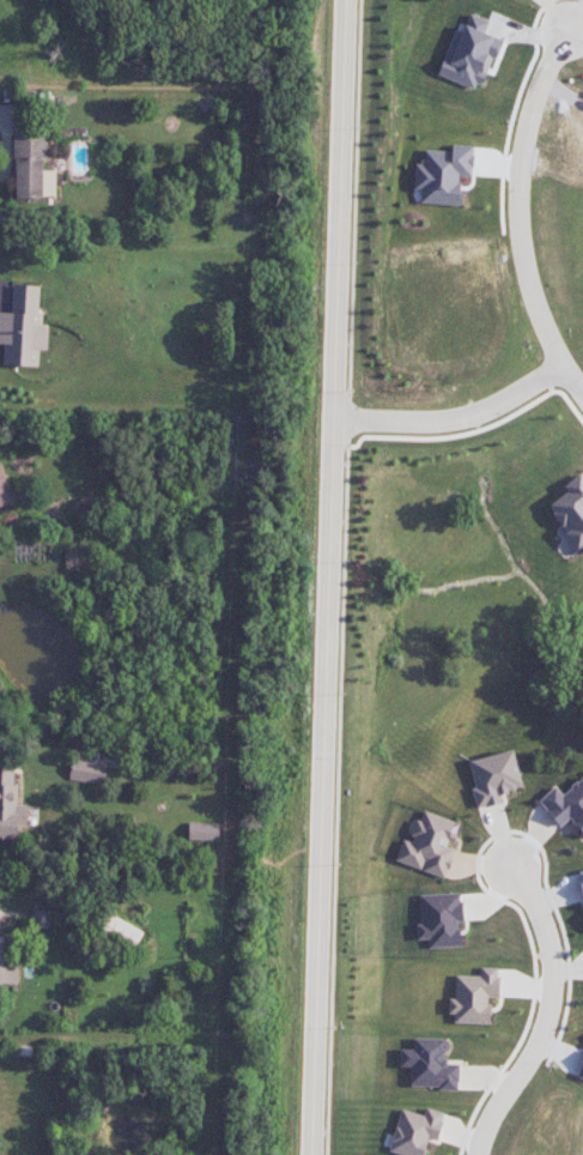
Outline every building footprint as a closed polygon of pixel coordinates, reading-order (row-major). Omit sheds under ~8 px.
[(15,199),(56,198),(56,169),(47,169),(46,134),(14,134),(15,199)] [(12,285),(11,313),(0,312),(0,344),(4,344),(3,365),(38,367),(39,349),(47,350),(48,326),(39,326),(40,285),(12,285)] [(1,465),(0,465),(0,506),(19,502),(16,488),(8,490),(1,465)] [(582,473),(563,486),(568,492),(549,505),(582,556),(582,473)] [(81,550),(66,551),(66,565),(81,564),(81,550)] [(469,761),(475,787),(471,788),(477,809),(504,803),(501,793),(522,788),(514,751),(469,761)] [(106,764),(73,758),(69,779),(103,785),(106,764)] [(18,839),(18,825),(28,826),(28,805),(17,805),(18,783),(14,783),(15,766),(0,765),(0,838),(18,839)] [(581,778),(563,795),(555,786),(538,802),(561,826),(569,819),(582,834),(582,780),(581,778)] [(446,877),(455,846),(453,845),(460,822),(420,811),(411,842),(402,839),(395,862),(446,877)] [(219,823),(189,822),(189,840),(219,841),(219,823)] [(417,940),(428,939),(429,948),(461,946),(460,923),(463,923),(462,893),(419,895),(420,925),(417,925),(417,940)] [(50,928),(50,910),(32,910),(32,927),(50,928)] [(99,934),(134,950),(143,930),(108,915),(99,934)] [(17,985),(18,967),(3,966),(3,936),(0,935),(0,985),(17,985)] [(455,975),(455,998),(449,998),(448,1014),(454,1014),(454,1023),(489,1024),(490,998),(498,998),(499,968),(480,967),(480,976),(455,975)] [(410,1087),(459,1088),(459,1060),(447,1059),(447,1039),(413,1038),(413,1050),(401,1050),(400,1066),(410,1067),(410,1087)] [(445,1112),(426,1108),(424,1115),(401,1109),(390,1152),(400,1154),(424,1154),(428,1138),(437,1141),(445,1112)]
